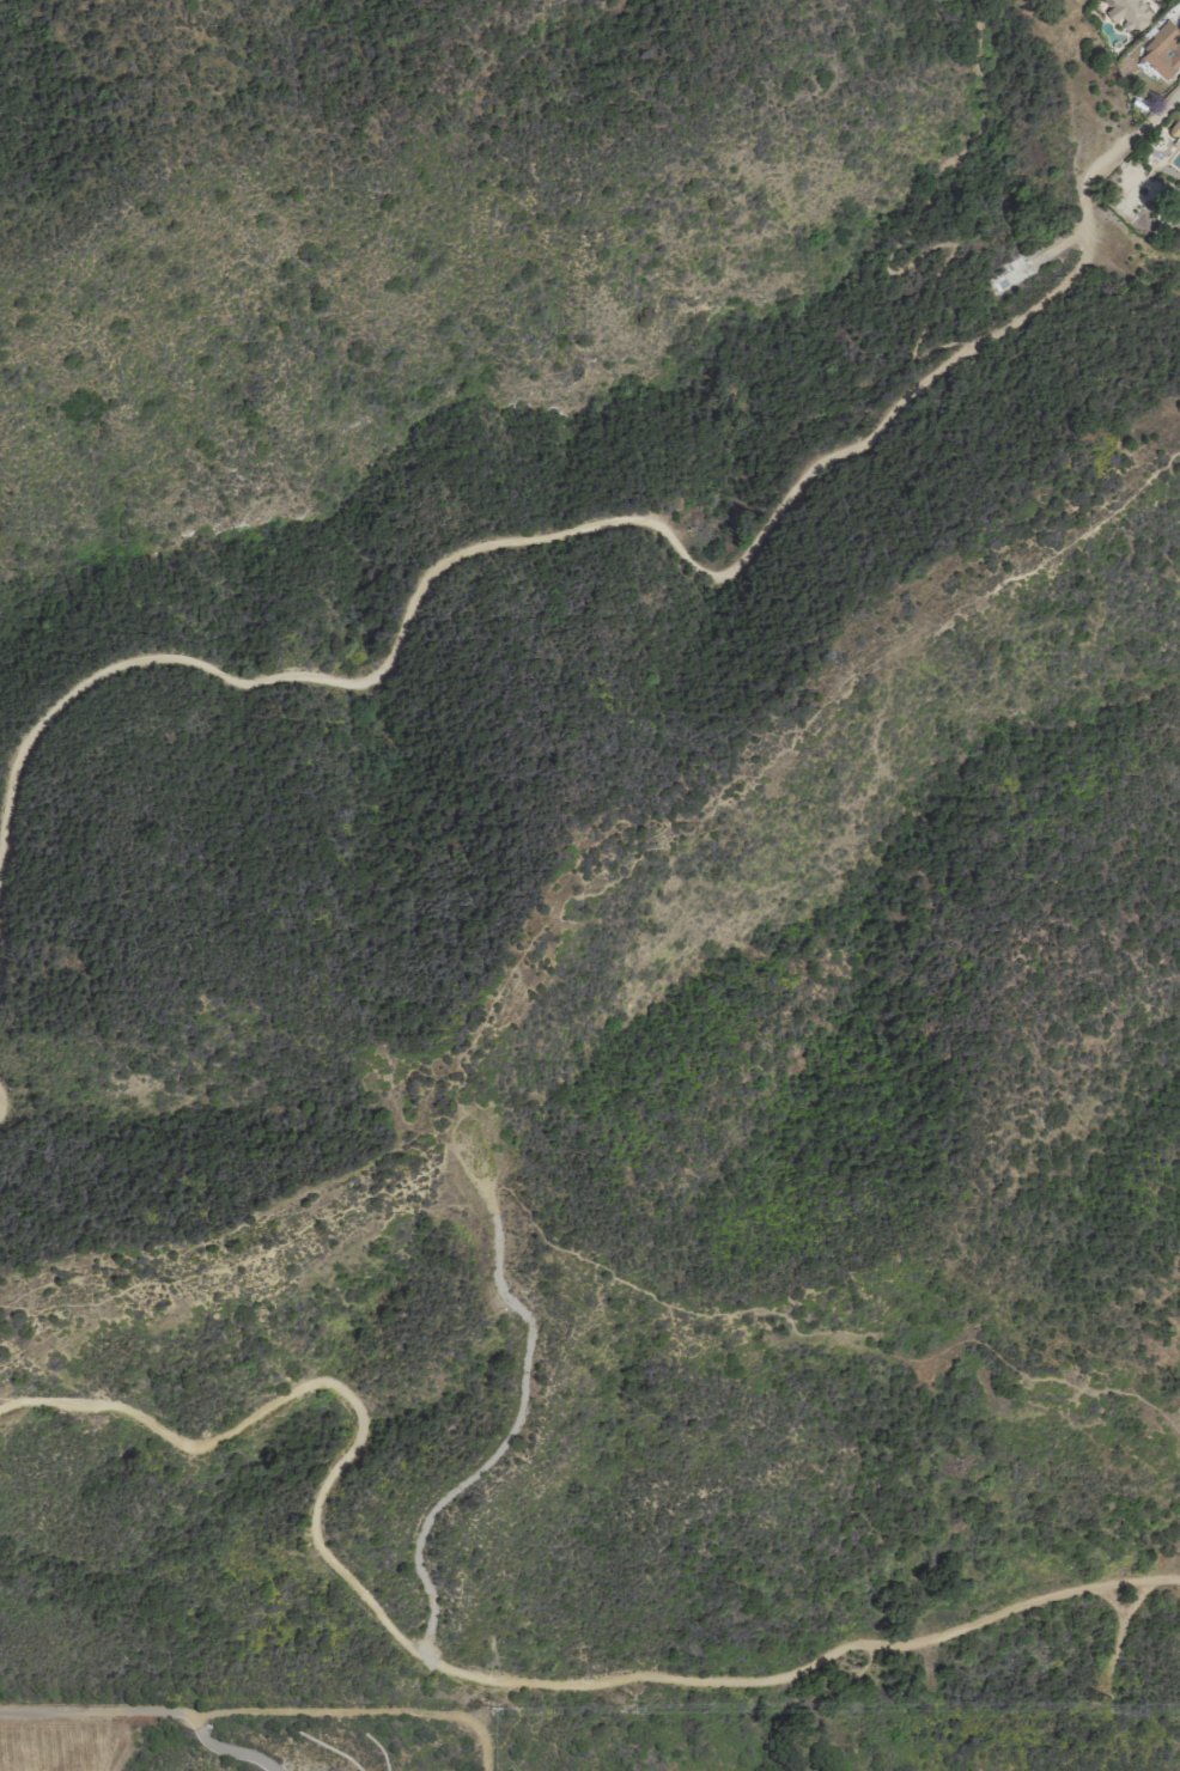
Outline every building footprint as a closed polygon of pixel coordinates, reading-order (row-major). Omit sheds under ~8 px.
[(1109,8),(1104,11),(1112,22),(1120,16),(1131,32),(1153,17),(1142,0),(1104,0),(1109,8)] [(1179,66),(1179,43),(1174,36),(1179,31),(1168,19),(1142,43),(1147,49),(1140,56),(1164,81),(1179,66)] [(1166,134),(1179,143),(1179,112),(1166,134)]
